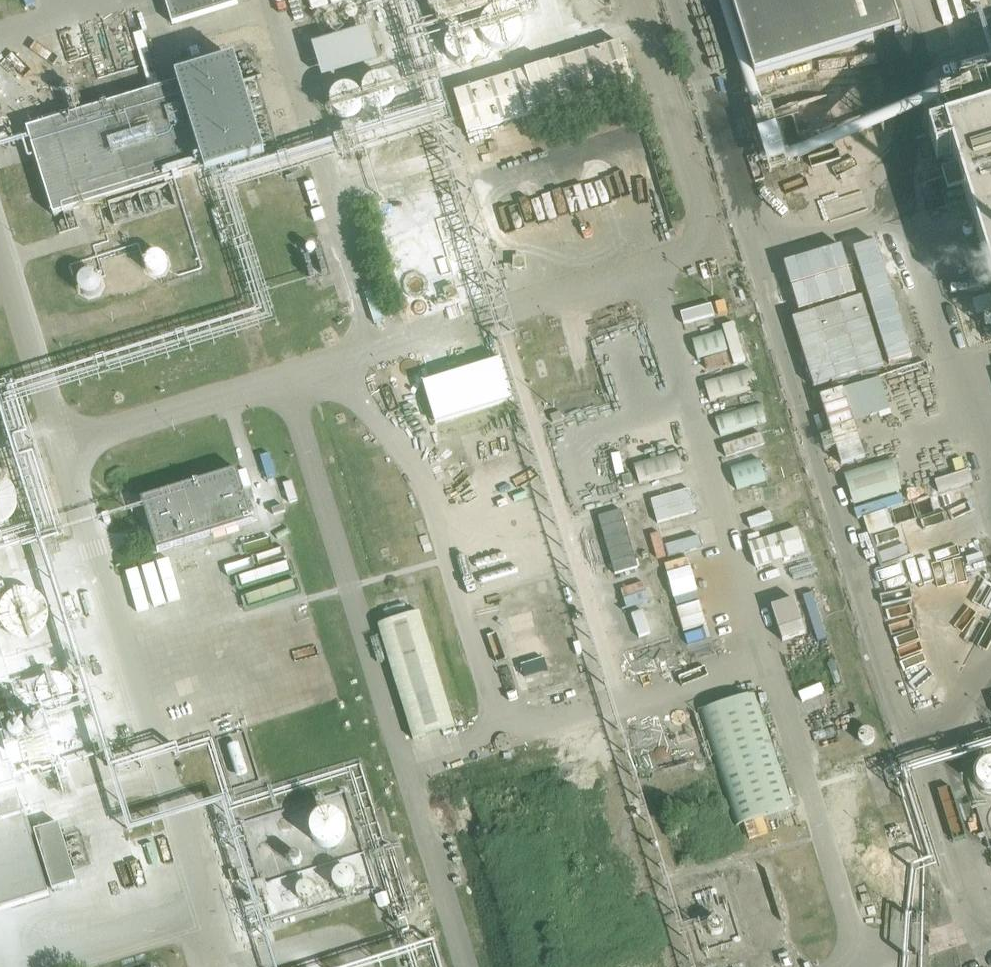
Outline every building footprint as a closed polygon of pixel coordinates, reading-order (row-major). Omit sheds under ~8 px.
[(238,0),(166,0),(173,23),(239,3),(238,0)] [(760,78),(901,34),(891,0),(733,0),(760,78)] [(520,31),(520,30),(519,25),(516,20),(510,16),(504,15),(497,16),(492,20),(489,25),(488,30),(489,36),(492,41),(497,45),(503,46),(509,46),(514,43),(518,37),(520,31)] [(369,26),(312,43),(322,76),(379,59),(369,26)] [(475,52),(474,46),(471,41),(466,37),(461,36),(455,36),(449,39),(445,45),(444,51),(445,57),(447,61),(451,65),(454,67),(458,67),(461,67),(465,67),(470,63),(474,58),(475,52)] [(621,42),(455,93),(467,135),(634,84),(621,42)] [(265,150),(235,54),(185,69),(188,80),(28,129),(54,215),(265,150)] [(399,97),(399,96),(398,90),(394,85),(392,83),(388,81),(382,80),(376,81),(371,85),(367,90),(366,97),(367,103),(371,108),(376,111),(380,113),(383,113),(389,112),(394,108),(398,103),(399,97)] [(362,103),(361,97),(358,92),(353,88),(347,87),(340,88),(335,92),(332,96),(331,102),(332,108),(334,113),(338,116),(341,118),(345,119),(348,119),(352,118),(357,115),(361,109),(362,103)] [(943,120),(990,275),(990,105),(943,120)] [(950,197),(964,192),(958,172),(944,176),(950,197)] [(178,207),(170,184),(108,203),(116,226),(178,207)] [(176,273),(175,267),(173,263),(168,260),(164,259),(158,259),(154,262),(150,266),(148,271),(149,278),(152,282),(156,285),(161,286),(167,286),(171,283),(175,278),(176,273)] [(138,285),(138,284),(137,278),(134,274),(129,271),(123,270),(119,271),(114,275),(111,280),(111,285),(112,290),(115,295),(120,297),(126,298),(130,297),(135,294),(137,289),(138,285)] [(99,297),(99,296),(98,290),(95,286),(91,283),(87,282),(82,282),(77,285),(73,289),(71,296),(72,300),(75,305),(79,308),(84,310),(90,309),(94,306),(98,302),(99,297)] [(721,331),(691,340),(697,361),(728,351),(721,331)] [(503,359),(424,384),(436,424),(516,399),(503,359)] [(750,370),(703,383),(710,403),(756,390),(750,370)] [(760,403),(714,418),(720,437),(766,423),(760,403)] [(826,421),(841,467),(864,459),(849,414),(826,421)] [(678,454),(636,466),(641,485),(684,473),(678,454)] [(844,475),(854,505),(902,491),(892,460),(844,475)] [(733,492),(762,483),(755,461),(727,470),(733,492)] [(238,469),(143,499),(159,551),(254,521),(249,505),(256,503),(253,492),(246,495),(238,469)] [(17,499),(16,494),(15,490),(12,485),(9,482),(5,479),(1,477),(0,477),(0,523),(2,522),(6,520),(10,517),(13,513),(15,509),(17,504),(17,499)] [(690,489),(651,500),(658,524),(696,513),(690,489)] [(620,511),(598,517),(614,575),(636,568),(620,511)] [(871,533),(894,528),(890,511),(868,516),(871,533)] [(754,568),(803,553),(796,529),(748,544),(754,568)] [(779,641),(802,634),(788,588),(765,595),(779,641)] [(48,619),(47,614),(46,610),(43,605),(40,601),(36,598),(32,596),(27,595),(22,595),(17,595),(12,597),(8,600),(5,603),(2,607),(0,611),(0,627),(2,631),(4,635),(8,638),(12,641),(17,643),(22,643),(27,643),(32,642),(36,640),(40,637),(43,633),(46,629),(47,624),(48,619)] [(421,613),(380,626),(414,740),(457,727),(421,613)] [(68,698),(69,694),(68,689),(65,685),(61,682),(56,681),(52,682),(47,684),(44,687),(43,692),(43,697),(45,701),(48,705),(52,707),(57,707),(62,706),(65,703),(68,698)] [(34,704),(34,703),(33,698),(31,694),(26,691),(21,690),(16,691),(11,694),(9,698),(8,703),(8,707),(11,712),(15,715),(19,716),(26,715),(29,713),(33,709),(34,704)] [(757,693),(699,712),(737,825),(795,806),(757,693)] [(48,896),(0,739),(0,910),(48,896)] [(294,820),(295,819),(294,816),(292,813),(290,811),(287,810),(283,810),(280,812),(277,815),(277,818),(277,822),(279,825),(282,827),(285,827),(287,827),(291,826),(293,823),(294,820)] [(344,830),(343,823),(339,818),(333,814),(326,813),(320,816),(315,819),(312,825),(312,830),(313,836),(316,841),(319,844),(322,845),(329,846),(334,845),(337,844),(340,841),(343,836),(344,830)] [(59,825),(35,833),(53,891),(78,883),(59,825)] [(306,855),(306,854),(305,852),(303,848),(301,846),(297,845),(294,846),(291,848),(289,851),(288,854),(288,858),(290,861),(292,862),(295,863),(300,863),(302,861),(305,859),(306,855)] [(361,876),(361,875),(361,872),(359,868),(356,863),(350,860),(343,859),(337,861),(332,865),(329,870),(328,876),(329,881),(332,886),(338,890),(345,892),(351,891),(356,887),(360,882),(361,876)] [(318,889),(318,888),(317,885),(315,882),(311,880),(309,879),(306,880),(302,882),(301,884),(300,888),(300,891),(302,895),(305,896),(308,897),(312,897),(315,895),(317,892),(318,889)]
